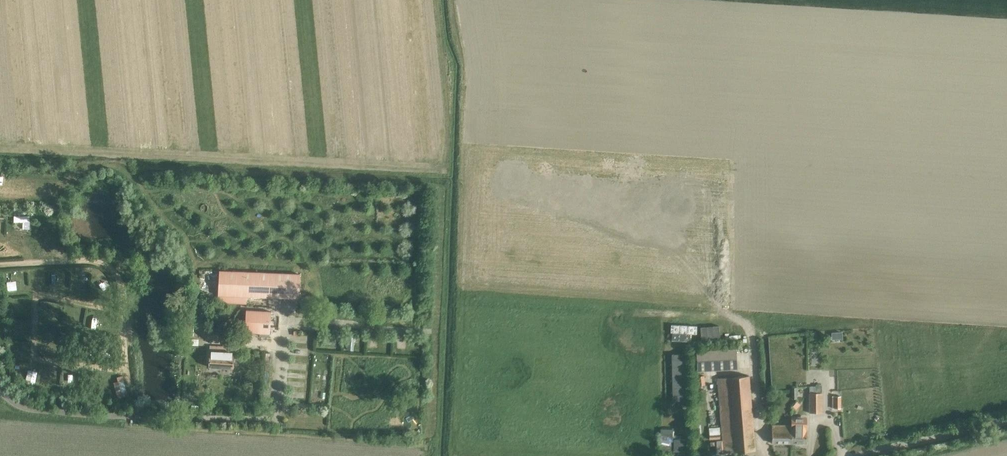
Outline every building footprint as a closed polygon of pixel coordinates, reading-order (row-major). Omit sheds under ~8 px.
[(299,274),(219,271),(218,295),(299,299),(299,274)] [(218,304),(218,295),(200,295),(200,303),(218,304)] [(225,317),(225,309),(213,308),(213,316),(225,317)] [(270,334),(271,312),(246,310),(245,332),(270,334)] [(233,368),(234,347),(210,346),(209,367),(233,368)] [(736,348),(696,351),(697,371),(737,368),(736,348)] [(750,375),(718,378),(721,414),(723,442),(717,442),(718,452),(755,449),(753,413),(750,375)] [(810,393),(810,413),(823,413),(823,393),(822,393),(822,386),(810,387),(810,393)] [(841,396),(832,396),(832,408),(841,408),(841,396)] [(790,417),(790,419),(791,419),(791,443),(807,443),(807,417),(790,417)] [(791,419),(790,419),(790,425),(773,425),(772,443),(791,443),(791,419)]
